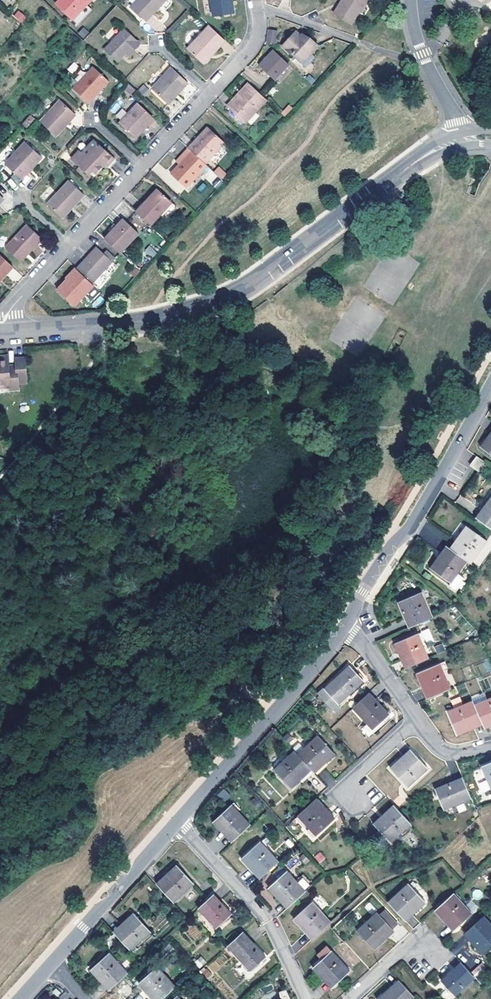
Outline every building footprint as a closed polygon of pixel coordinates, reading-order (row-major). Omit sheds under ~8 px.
[(57,6),(59,8),(66,0),(62,0),(57,6)] [(59,8),(79,25),(94,9),(89,6),(94,0),(66,0),(59,8)] [(133,7),(149,21),(167,0),(140,0),(133,7)] [(213,2),(215,19),(227,17),(234,16),(232,0),(213,0),(213,2)] [(362,0),(344,0),(334,21),(352,28),(358,15),(365,1),(362,0)] [(362,16),(368,3),(365,1),(358,15),(362,16)] [(23,22),(26,15),(17,10),(13,17),(23,22)] [(211,53),(213,55),(227,40),(211,26),(189,49),(203,62),(211,53)] [(126,29),(106,50),(118,61),(128,52),(130,50),(133,54),(141,45),(126,29)] [(278,45),(281,33),(272,32),(270,44),(278,45)] [(298,35),(286,48),(305,65),(323,47),(314,39),(312,41),(305,35),(303,38),(298,35)] [(292,66),(276,51),(273,53),(287,69),(292,66)] [(205,64),(213,55),(211,53),(203,62),(205,64)] [(275,80),(287,69),(273,53),(260,66),(275,80)] [(95,66),(75,89),(90,103),(111,80),(95,66)] [(173,69),(153,90),(168,104),(178,92),(180,94),(189,84),(173,69)] [(143,84),(137,89),(143,96),(149,90),(143,84)] [(237,103),(253,86),(250,84),(235,101),(237,103)] [(237,103),(235,101),(229,107),(233,111),(247,123),(268,100),(253,86),(237,103)] [(169,105),(180,94),(178,92),(168,104),(169,105)] [(61,99),(41,121),(57,136),(69,122),(69,121),(76,113),(61,99)] [(140,104),(121,123),(136,138),(148,125),(150,127),(157,120),(140,104)] [(247,123),(233,111),(230,114),(243,127),(247,123)] [(77,114),(76,113),(69,121),(69,122),(70,123),(77,114)] [(138,139),(150,127),(148,125),(136,138),(138,139)] [(206,163),(224,143),(209,129),(190,149),(206,163)] [(80,150),(72,158),(89,174),(97,166),(100,169),(104,165),(107,162),(110,164),(116,158),(95,139),(83,152),(80,150)] [(27,141),(7,164),(22,179),(43,156),(27,141)] [(184,155),(186,158),(180,165),(171,175),(186,188),(208,166),(206,163),(190,149),(184,155)] [(180,165),(186,158),(184,155),(177,162),(180,165)] [(113,167),(119,161),(116,158),(110,164),(113,167)] [(93,177),(100,169),(97,166),(89,174),(93,177)] [(219,167),(215,172),(223,180),(227,175),(219,167)] [(71,181),(49,204),(62,216),(73,205),(74,206),(85,194),(71,181)] [(160,190),(138,213),(152,225),(174,203),(160,190)] [(64,217),(74,206),(73,205),(62,216),(64,217)] [(124,220),(106,239),(122,254),(140,234),(124,220)] [(30,225),(8,248),(23,262),(45,239),(30,225)] [(147,246),(144,252),(153,257),(156,250),(147,246)] [(114,262),(97,247),(78,269),(79,270),(93,283),(114,262)] [(15,267),(1,254),(0,255),(0,282),(0,281),(3,278),(4,279),(15,267)] [(78,269),(76,268),(70,274),(73,277),(79,270),(78,269)] [(76,306),(96,285),(93,283),(79,270),(73,277),(69,281),(68,280),(58,290),(76,306)] [(0,365),(2,390),(9,389),(9,394),(19,393),(17,384),(26,383),(25,363),(17,363),(17,370),(9,370),(8,365),(0,365)] [(481,446),(490,454),(490,432),(481,446)] [(485,461),(477,456),(470,465),(478,470),(485,461)] [(490,529),(490,498),(476,518),(490,529)] [(466,561),(470,563),(486,541),(466,527),(459,536),(462,539),(454,551),(466,561)] [(450,548),(454,551),(462,539),(459,536),(450,548)] [(450,583),(466,561),(454,551),(450,548),(447,546),(430,568),(450,583)] [(409,628),(432,618),(421,593),(398,603),(409,628)] [(424,643),(432,640),(429,630),(421,633),(424,643)] [(417,634),(394,644),(399,655),(404,654),(410,667),(429,659),(417,634)] [(446,652),(443,645),(435,648),(438,655),(446,652)] [(405,669),(410,667),(404,654),(399,655),(405,669)] [(450,689),(439,664),(416,673),(427,699),(450,689)] [(348,665),(322,688),(336,703),(362,680),(348,665)] [(388,715),(368,693),(351,708),(371,729),(388,715)] [(490,720),(490,697),(474,704),(480,719),(482,723),(490,720)] [(474,704),(472,700),(447,711),(457,734),(468,730),(467,725),(480,719),(474,704)] [(467,725),(468,730),(482,724),(482,723),(480,719),(467,725)] [(482,723),(482,724),(484,728),(490,725),(490,720),(482,723)] [(321,759),(324,763),(333,754),(316,736),(295,755),(310,770),(321,759)] [(409,750),(399,760),(402,763),(412,754),(409,750)] [(295,755),(292,751),(273,770),(290,789),(310,770),(295,755)] [(399,760),(389,769),(405,787),(426,768),(412,754),(402,763),(399,760)] [(313,773),(324,763),(321,759),(310,770),(313,773)] [(483,766),(490,785),(490,762),(483,766)] [(325,770),(319,775),(330,786),(336,781),(325,770)] [(472,798),(463,778),(436,790),(444,810),(472,798)] [(481,792),(489,789),(485,779),(477,782),(481,792)] [(223,789),(218,795),(225,801),(230,795),(223,789)] [(333,819),(315,799),(296,816),(315,836),(333,819)] [(222,831),(225,828),(235,839),(250,825),(231,804),(213,822),(222,831)] [(383,814),(386,817),(376,828),(390,843),(410,824),(397,810),(393,806),(383,814)] [(376,828),(386,817),(383,814),(373,825),(376,828)] [(235,839),(225,828),(222,831),(232,842),(235,839)] [(278,862),(259,842),(241,859),(260,879),(278,862)] [(314,856),(319,863),(326,858),(320,851),(314,856)] [(294,855),(284,863),(289,869),(299,861),(294,855)] [(165,876),(168,880),(157,890),(171,905),(191,886),(175,870),(176,869),(174,868),(165,876)] [(276,897),(280,894),(290,905),(305,891),(286,871),(268,888),(276,897)] [(157,890),(168,880),(165,876),(154,887),(157,890)] [(424,901),(408,883),(387,902),(401,917),(412,907),(415,910),(424,901)] [(290,905),(280,894),(276,897),(286,908),(290,905)] [(470,913),(452,894),(433,910),(452,930),(470,913)] [(230,916),(211,897),(196,910),(215,930),(230,916)] [(301,929),(304,926),(315,937),(330,923),(310,903),(292,919),(301,929)] [(380,937),(390,927),(392,928),(399,922),(383,905),(357,930),(374,949),(383,940),(380,937)] [(412,907),(401,917),(404,920),(415,910),(412,907)] [(125,927),(114,938),(128,952),(147,934),(131,916),(121,924),(125,927)] [(473,944),(482,954),(490,945),(490,927),(482,917),(467,930),(477,941),(473,944)] [(125,927),(121,924),(111,934),(114,938),(125,927)] [(194,940),(201,935),(194,926),(187,931),(194,940)] [(315,937),(304,926),(301,929),(311,940),(315,937)] [(383,940),(393,930),(392,928),(390,927),(380,937),(383,940)] [(477,941),(467,930),(463,934),(473,944),(477,941)] [(264,959),(241,934),(226,948),(250,973),(264,959)] [(330,951),(312,968),(331,988),(353,967),(343,956),(338,960),(330,951)] [(95,982),(99,979),(109,990),(124,976),(106,956),(87,973),(95,982)] [(194,961),(199,968),(206,963),(201,956),(194,961)] [(212,973),(220,968),(216,961),(208,966),(212,973)] [(473,977),(460,962),(441,981),(454,996),(473,977)] [(476,976),(484,967),(480,963),(472,972),(476,976)] [(207,979),(213,974),(206,966),(200,972),(207,979)] [(149,992),(156,998),(163,998),(173,989),(154,969),(136,986),(145,995),(149,992)] [(109,990),(99,979),(95,982),(106,993),(109,990)] [(398,981),(378,998),(410,998),(413,996),(398,981)]
